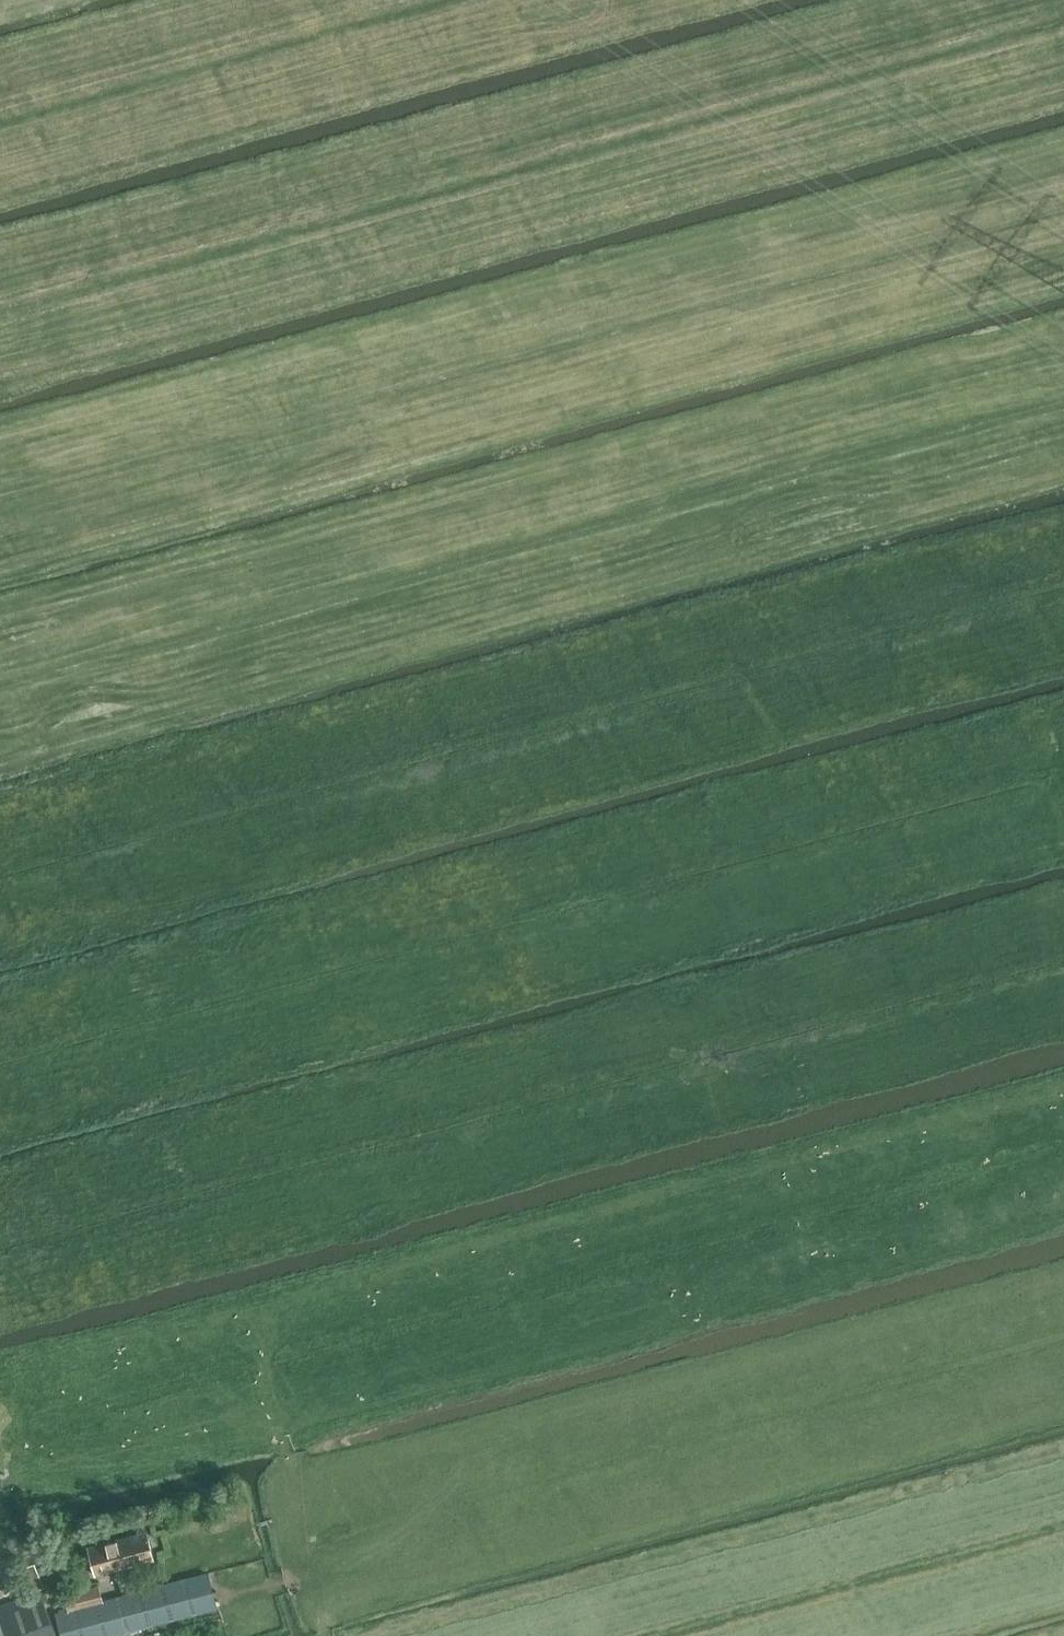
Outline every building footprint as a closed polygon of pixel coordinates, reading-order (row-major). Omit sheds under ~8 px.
[(87,1546),(95,1574),(154,1558),(146,1530),(87,1546)] [(63,1635),(105,1635),(217,1606),(208,1572),(57,1612),(63,1635)] [(0,1605),(0,1635),(40,1635),(56,1630),(40,1589),(0,1605)]
